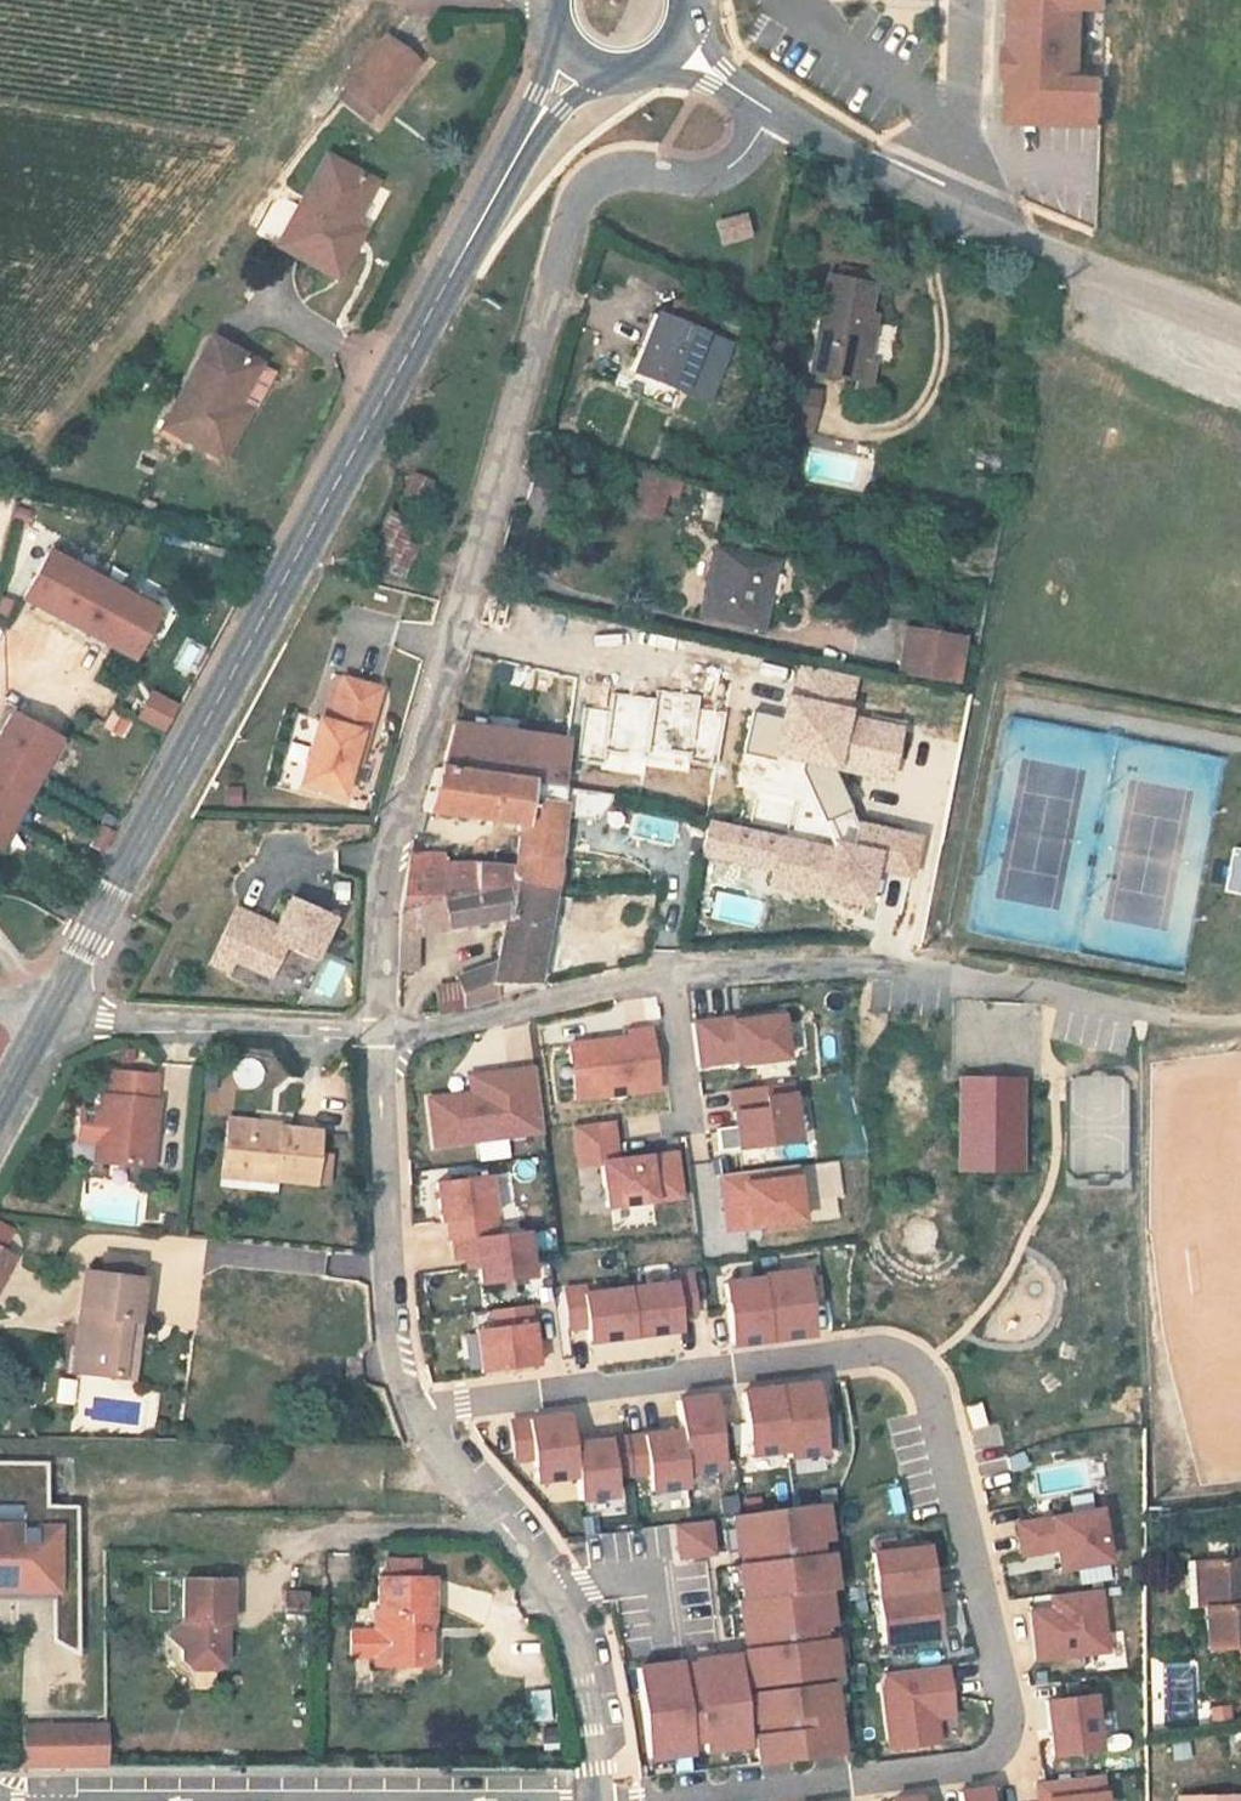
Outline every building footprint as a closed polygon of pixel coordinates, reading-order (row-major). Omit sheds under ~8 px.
[(1099,0),(1007,0),(1005,55),(999,54),(998,78),(1003,78),(1001,125),(1092,129),(1094,84),(1070,83),(1074,10),(1099,11),(1099,0)] [(352,88),(384,113),(444,37),(431,40),(406,48),(393,53),(374,62),(352,88)] [(394,37),(374,62),(393,53),(406,48),(394,37)] [(384,113),(352,88),(345,96),(377,121),(384,113)] [(282,260),(342,291),(388,205),(327,173),(282,260)] [(749,198),(723,206),(729,225),(755,217),(749,198)] [(853,275),(850,287),(873,292),(876,280),(853,275)] [(877,370),(883,346),(873,344),(885,294),(873,292),(850,287),(840,284),(819,377),(864,389),(862,396),(878,399),(884,372),(877,370)] [(662,343),(675,309),(665,304),(651,338),(658,341),(662,343)] [(742,336),(675,309),(662,343),(658,341),(649,363),(719,392),(742,336)] [(152,426),(213,464),(265,380),(204,343),(152,426)] [(798,392),(790,424),(807,427),(818,430),(820,431),(827,399),(798,392)] [(807,427),(805,437),(816,440),(818,430),(807,427)] [(662,469),(654,487),(677,496),(679,491),(687,494),(693,482),(662,469)] [(354,566),(391,585),(419,537),(404,529),(424,493),(405,483),(384,519),(381,517),(354,566)] [(654,487),(647,504),(669,514),(677,496),(654,487)] [(156,616),(46,555),(42,563),(152,624),(156,616)] [(798,570),(736,557),(724,624),(785,637),(798,570)] [(40,566),(16,610),(127,669),(151,625),(40,566)] [(928,645),(925,684),(966,689),(970,649),(928,645)] [(299,793),(340,804),(349,771),(357,741),(364,743),(376,697),(340,687),(328,732),(316,729),(299,793)] [(164,728),(178,703),(150,689),(137,714),(164,728)] [(820,755),(816,769),(844,776),(899,793),(911,746),(861,730),(862,723),(808,708),(797,748),(820,755)] [(459,773),(529,786),(552,790),(562,792),(571,744),(466,727),(459,773)] [(6,728),(0,738),(0,841),(48,751),(6,728)] [(357,741),(349,771),(356,773),(364,743),(357,741)] [(820,755),(797,748),(792,763),(816,769),(820,755)] [(59,755),(49,750),(0,843),(0,865),(0,866),(59,755)] [(436,818),(534,836),(539,814),(525,811),(529,786),(459,773),(446,771),(436,818)] [(548,815),(539,814),(534,836),(527,872),(482,875),(486,907),(523,900),(572,910),(578,884),(584,812),(575,811),(574,822),(548,815)] [(773,867),(770,885),(865,901),(869,879),(906,885),(915,834),(856,824),(852,850),(721,827),(716,857),(773,867)] [(107,842),(95,836),(84,856),(96,862),(107,842)] [(1226,846),(1224,893),(1240,893),(1240,847),(1226,846)] [(418,880),(412,922),(486,907),(482,875),(449,877),(449,868),(420,871),(418,880)] [(515,935),(523,900),(486,907),(412,922),(412,923),(412,994),(430,994),(428,953),(511,936),(512,934),(515,935)] [(572,910),(523,900),(515,935),(512,934),(511,936),(502,981),(499,992),(544,996),(551,968),(557,942),(565,944),(572,910)] [(265,944),(225,924),(196,977),(218,990),(225,976),(259,993),(276,963),(304,978),(324,939),(281,916),(265,944)] [(557,942),(551,968),(560,969),(565,944),(557,942)] [(481,1016),(503,1009),(499,992),(502,981),(465,988),(470,1018),(481,1016)] [(503,1009),(544,996),(499,992),(503,1009)] [(783,1012),(692,1017),(694,1067),(786,1062),(783,1012)] [(652,1029),(563,1038),(571,1104),(659,1095),(652,1029)] [(467,1090),(425,1094),(429,1146),(541,1137),(535,1064),(465,1070),(467,1090)] [(1023,1174),(1023,1075),(954,1074),(954,1174),(1023,1174)] [(96,1102),(88,1169),(137,1174),(140,1142),(146,1143),(150,1108),(147,1107),(149,1083),(105,1078),(102,1102),(96,1102)] [(710,1152),(799,1141),(791,1081),(703,1093),(710,1152)] [(581,1210),(681,1201),(677,1149),(617,1154),(614,1120),(574,1123),(581,1210)] [(221,1132),(219,1148),(310,1156),(311,1143),(273,1139),(273,1144),(247,1141),(248,1136),(221,1132)] [(140,1142),(137,1174),(143,1175),(146,1143),(140,1142)] [(310,1156),(219,1148),(215,1198),(267,1205),(268,1188),(306,1192),(310,1156)] [(839,1162),(799,1164),(801,1204),(841,1202),(839,1162)] [(720,1229),(800,1225),(797,1166),(717,1171),(720,1229)] [(490,1173),(435,1179),(444,1262),(471,1259),(475,1298),(514,1293),(513,1280),(533,1278),(527,1228),(496,1232),(490,1173)] [(19,1258),(0,1248),(0,1294),(19,1258)] [(94,1263),(91,1283),(133,1289),(135,1268),(94,1263)] [(726,1349),(813,1337),(803,1266),(717,1278),(726,1349)] [(680,1325),(705,1323),(699,1273),(674,1276),(680,1325)] [(584,1327),(587,1346),(680,1332),(670,1275),(559,1293),(565,1330),(584,1327)] [(80,1281),(72,1339),(67,1381),(112,1386),(119,1328),(131,1329),(136,1289),(133,1289),(91,1283),(80,1281)] [(486,1306),(487,1326),(472,1327),(474,1371),(536,1368),(533,1304),(486,1306)] [(125,1387),(131,1329),(119,1328),(112,1386),(125,1387)] [(817,1379),(739,1384),(743,1458),(821,1454),(817,1379)] [(671,1396),(674,1427),(637,1430),(642,1494),(686,1491),(685,1476),(720,1473),(714,1393),(671,1396)] [(989,1425),(982,1403),(968,1407),(969,1412),(975,1430),(989,1425)] [(566,1410),(506,1417),(512,1463),(529,1461),(532,1482),(574,1477),(577,1502),(616,1498),(608,1434),(570,1439),(566,1410)] [(43,1601),(43,1588),(65,1588),(65,1519),(35,1520),(34,1477),(0,1477),(0,1601),(43,1601)] [(740,1651),(635,1660),(643,1762),(695,1757),(696,1769),(845,1756),(823,1503),(728,1511),(740,1651)] [(1015,1557),(1051,1555),(1052,1570),(1106,1567),(1103,1509),(1012,1514),(1015,1557)] [(714,1554),(710,1519),(669,1524),(673,1559),(714,1554)] [(867,1550),(879,1648),(939,1641),(927,1542),(867,1550)] [(381,1571),(418,1572),(419,1556),(381,1555),(381,1571)] [(1209,1650),(1240,1648),(1240,1560),(1203,1563),(1190,1564),(1193,1605),(1206,1604),(1209,1650)] [(404,1590),(404,1573),(389,1573),(388,1589),(382,1589),(381,1627),(378,1627),(378,1644),(351,1644),(351,1667),(376,1668),(376,1671),(407,1671),(416,1681),(431,1681),(431,1640),(435,1637),(436,1590),(421,1590),(404,1590)] [(422,1574),(404,1573),(404,1590),(421,1590),(422,1574)] [(285,1588),(282,1607),(305,1610),(307,1591),(285,1588)] [(226,1649),(223,1639),(224,1631),(231,1631),(231,1589),(184,1589),(184,1633),(169,1643),(183,1660),(183,1672),(192,1682),(215,1682),(226,1673),(226,1649)] [(76,1593),(52,1593),(52,1642),(76,1642),(76,1593)] [(1028,1597),(1031,1660),(1106,1656),(1103,1593),(1028,1597)] [(939,1719),(953,1718),(949,1665),(877,1670),(883,1749),(941,1745),(939,1719)] [(407,1671),(376,1671),(376,1680),(416,1681),(407,1671)] [(1045,1757),(1099,1753),(1095,1693),(1041,1697),(1045,1757)] [(1212,1707),(1215,1731),(1229,1729),(1226,1705),(1212,1707)] [(106,1722),(24,1722),(24,1767),(106,1767),(106,1722)] [(1125,1738),(1127,1792),(1139,1791),(1138,1738),(1125,1738)] [(1037,1800),(1106,1800),(1104,1775),(1036,1779),(1037,1800)] [(987,1784),(953,1788),(954,1800),(989,1800),(987,1784)] [(1240,1792),(1176,1795),(1176,1800),(1240,1800),(1240,1792)]
